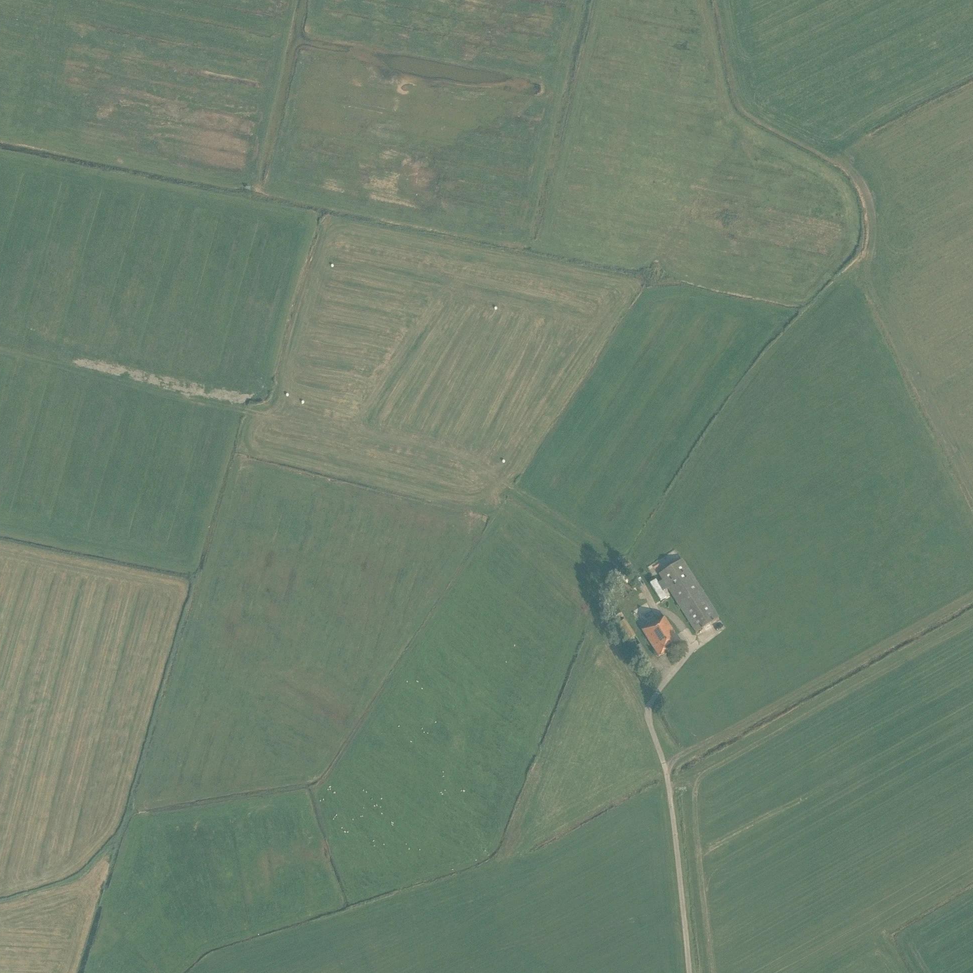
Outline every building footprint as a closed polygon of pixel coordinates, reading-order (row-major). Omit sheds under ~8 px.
[(695,633),(718,618),(681,560),(658,574),(695,633)] [(611,629),(624,620),(617,610),(604,618),(611,629)] [(658,657),(680,643),(664,618),(658,622),(657,621),(642,631),(658,657)] [(635,637),(625,621),(616,627),(627,643),(635,637)]
